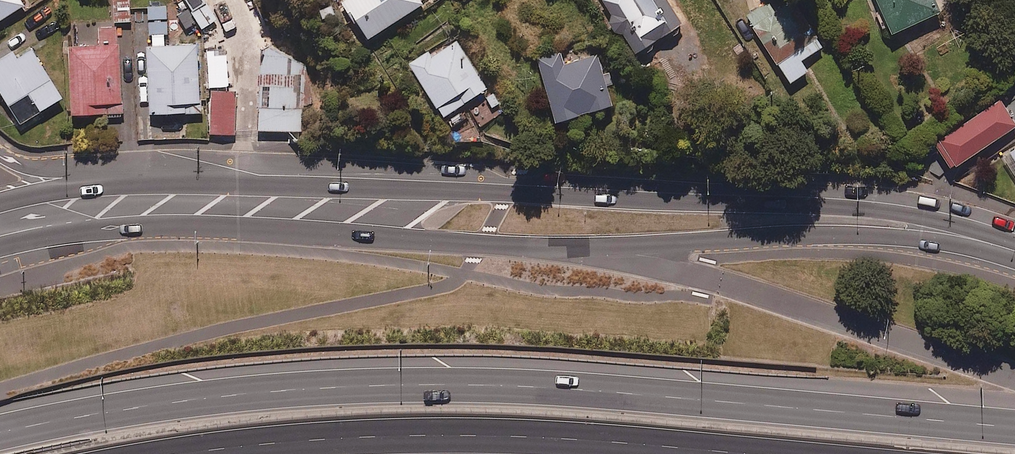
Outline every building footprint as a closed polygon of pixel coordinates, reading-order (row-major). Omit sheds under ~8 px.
[(27,2),(26,0),(0,0),(0,19),(27,2)] [(115,21),(132,20),(131,0),(113,0),(115,21)] [(194,8),(207,0),(189,0),(194,8)] [(342,2),(366,39),(422,3),(420,0),(345,0),(342,2)] [(611,16),(608,23),(614,32),(622,34),(633,53),(682,24),(667,0),(601,0),(611,16)] [(891,34),(941,13),(936,0),(876,0),(891,34)] [(775,11),(769,3),(747,16),(790,82),(808,70),(801,59),(821,46),(791,1),(775,11)] [(100,42),(69,43),(72,113),(124,110),(120,41),(118,42),(118,25),(100,26),(100,42)] [(428,50),(407,64),(435,107),(437,106),(443,116),(488,88),(456,39),(431,55),(428,50)] [(199,41),(148,43),(151,111),(203,109),(199,41)] [(306,67),(268,44),(262,49),(261,102),(264,102),(264,124),(296,124),(296,103),(306,103),(306,67)] [(16,47),(0,57),(0,85),(10,102),(31,90),(42,109),(64,95),(34,46),(20,55),(16,47)] [(229,47),(206,48),(208,86),(231,84),(229,47)] [(554,120),(612,105),(606,84),(613,82),(610,72),(603,73),(598,53),(564,63),(561,52),(537,59),(554,120)] [(238,90),(213,89),(211,132),(236,133),(238,90)] [(933,141),(951,168),(1014,127),(1014,122),(999,98),(933,141)]
